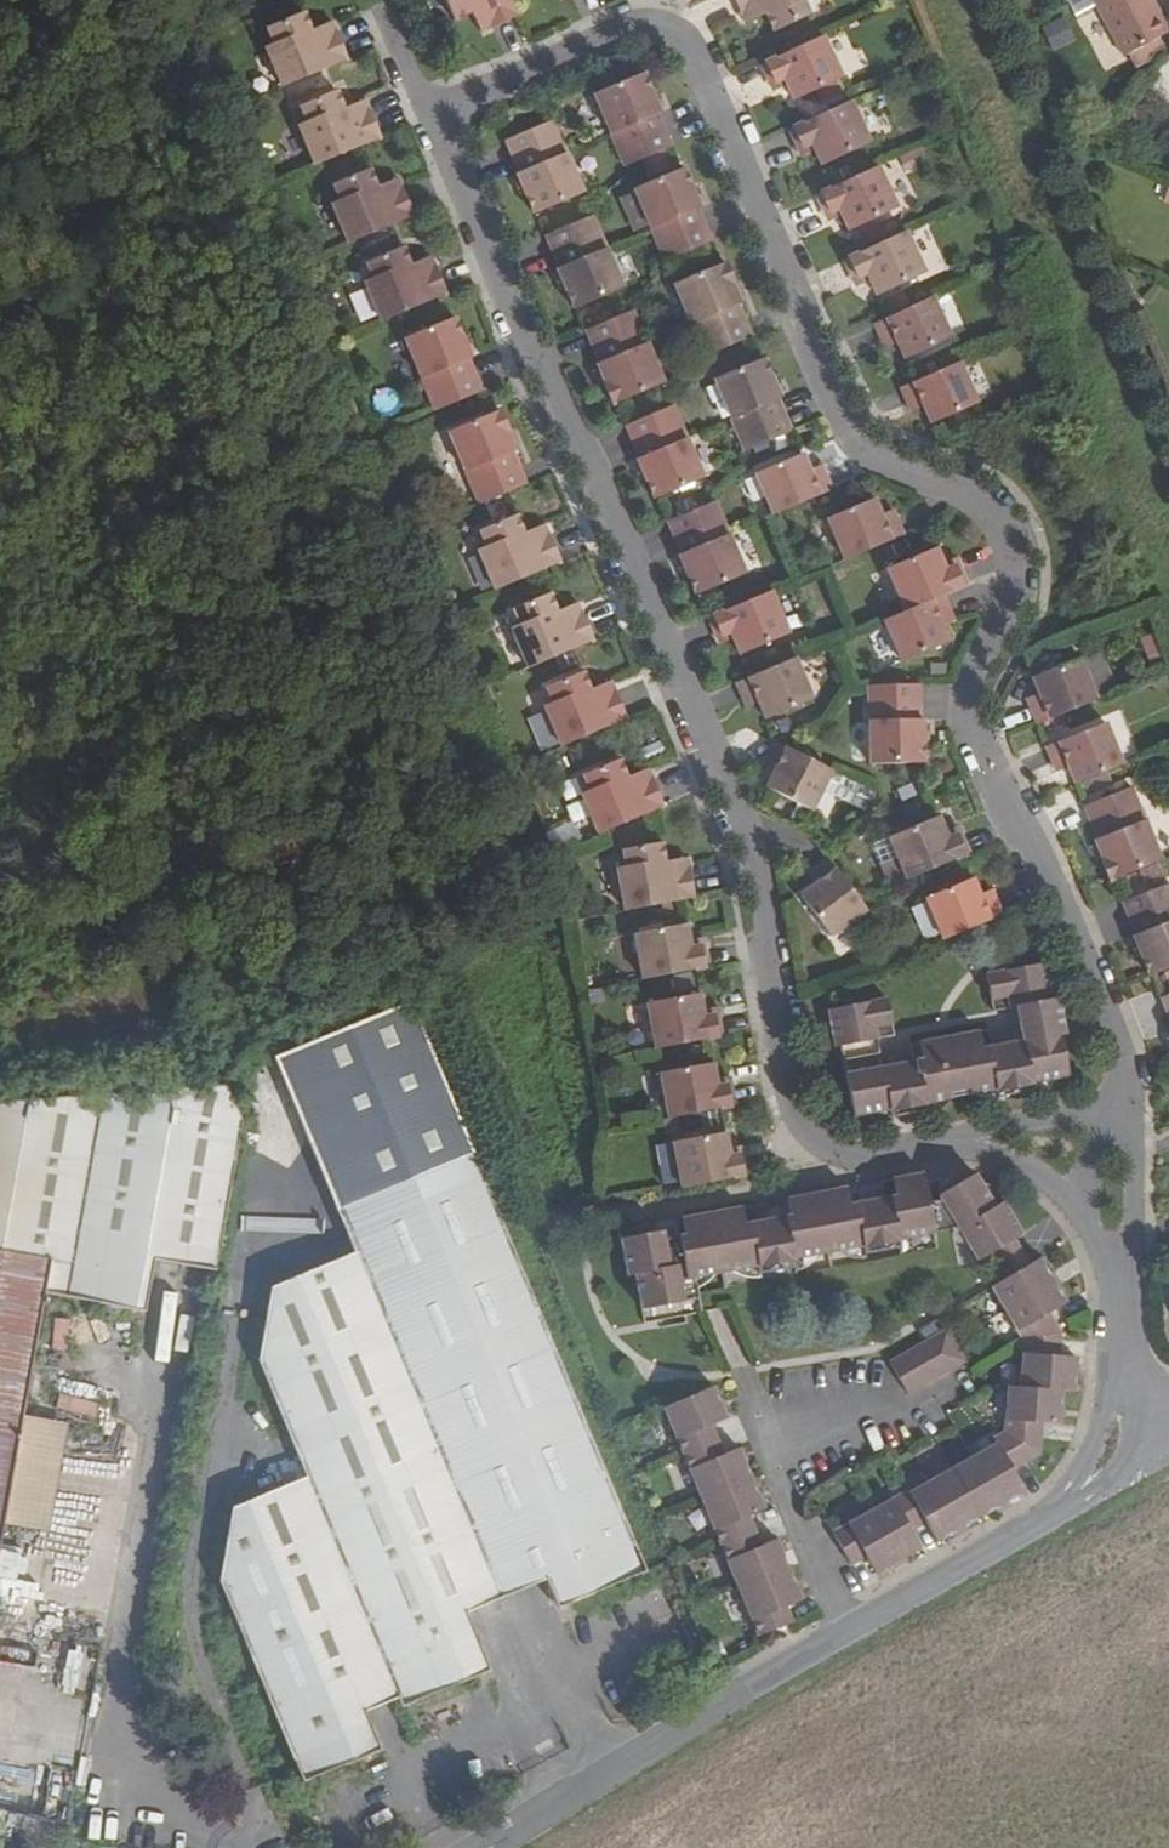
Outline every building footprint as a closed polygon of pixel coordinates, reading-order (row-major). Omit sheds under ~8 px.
[(507,0),(437,0),(446,17),(464,9),(466,13),(475,9),(483,24),(513,12),(507,0)] [(737,19),(754,11),(759,21),(764,19),(772,36),(805,20),(798,4),(807,0),(728,0),(737,19)] [(1124,53),(1168,29),(1153,0),(1095,0),(1124,53)] [(263,45),(280,85),(346,57),(332,26),(315,32),(311,23),(305,25),(297,8),(264,22),(273,41),(263,45)] [(475,9),(466,13),(473,29),(483,24),(475,9)] [(741,29),(759,21),(754,11),(737,19),(741,29)] [(315,32),(332,26),(328,16),(311,23),(315,32)] [(1064,16),(1040,27),(1050,51),(1074,40),(1064,16)] [(778,77),(782,85),(790,102),(836,79),(817,37),(757,65),(766,82),(778,77)] [(588,91),(606,132),(620,165),(667,145),(654,112),(656,111),(652,101),(647,89),(638,68),(588,91)] [(778,77),(766,82),(770,91),(782,85),(778,77)] [(647,89),(652,101),(657,99),(651,87),(647,89)] [(294,126),(310,166),(376,138),(365,108),(345,115),(342,106),(336,107),(329,90),(296,104),(303,123),(294,126)] [(361,99),(342,106),(345,115),(365,108),(361,99)] [(806,141),(810,150),(818,166),(864,145),(845,102),(784,130),(793,147),(806,141)] [(581,195),(562,151),(549,122),(502,143),(515,172),(512,173),(517,184),(523,196),(533,217),(581,195)] [(797,156),(810,150),(806,141),(793,147),(797,156)] [(627,186),(645,227),(659,260),(706,241),(693,209),(695,208),(691,198),(687,187),(678,165),(627,186)] [(876,166),(814,195),(822,212),(834,206),(838,216),(845,231),(895,209),(876,166)] [(326,206),(342,245),(408,218),(396,187),(379,194),(375,184),(370,187),(363,169),(328,184),(336,202),(326,206)] [(379,194),(396,187),(392,178),(375,184),(379,194)] [(523,196),(517,184),(512,186),(517,199),(523,196)] [(687,187),(691,198),(697,195),(692,185),(687,187)] [(834,206),(822,212),(826,221),(838,216),(834,206)] [(555,275),(559,286),(568,309),(619,286),(602,246),(588,214),(541,234),(555,265),(551,267),(555,275)] [(859,270),(863,280),(871,298),(920,274),(900,231),(839,259),(847,276),(859,270)] [(374,322),(439,294),(426,262),(409,269),(405,259),(399,261),(392,244),(359,258),(366,276),(356,280),(374,322)] [(409,269),(426,262),(422,253),(405,259),(409,269)] [(732,301),(730,296),(724,282),(728,281),(720,261),(669,283),(685,322),(700,355),(745,336),(730,302),(732,301)] [(859,270),(847,276),(852,285),(863,280),(859,270)] [(559,286),(555,275),(549,278),(554,288),(559,286)] [(732,279),(728,281),(724,282),(730,296),(738,293),(732,279)] [(892,341),(896,350),(902,363),(946,342),(926,298),(870,324),(881,346),(892,341)] [(595,360),(598,368),(603,380),(600,381),(608,403),(658,381),(642,340),(628,308),(584,328),(598,359),(595,360)] [(432,411),(479,391),(465,357),(467,356),(464,349),(459,337),(450,316),(401,337),(432,411)] [(464,334),(459,337),(464,349),(470,345),(464,334)] [(892,341),(881,346),(885,356),(896,350),(892,341)] [(773,389),(767,376),(758,356),(708,376),(725,417),(726,417),(740,450),(786,431),(773,401),(777,399),(773,389)] [(954,363),(897,387),(906,409),(917,404),(920,413),(926,427),(972,407),(954,363)] [(593,384),(600,381),(603,380),(598,368),(589,372),(593,384)] [(773,374),(767,376),(773,389),(779,387),(773,374)] [(633,457),(637,466),(642,477),(651,499),(700,479),(683,435),(669,404),(622,424),(636,457),(633,457)] [(917,404),(906,409),(909,418),(920,413),(917,404)] [(503,428),(506,427),(498,409),(450,430),(480,502),(524,484),(510,449),(512,449),(509,441),(503,428)] [(503,428),(509,441),(516,439),(511,425),(506,427),(503,428)] [(760,468),(778,510),(835,487),(827,469),(815,474),(811,464),(805,450),(760,468)] [(823,460),(811,464),(815,474),(827,469),(823,460)] [(642,477),(637,466),(629,469),(635,480),(642,477)] [(823,516),(841,560),(897,536),(889,515),(878,519),(874,511),(868,496),(823,516)] [(676,562),(681,574),(691,597),(741,575),(724,533),(710,500),(662,521),(675,549),(672,551),(676,562)] [(885,506),(874,511),(878,519),(889,515),(885,506)] [(471,549),(488,590),(554,562),(542,532),(525,537),(521,528),(515,530),(508,513),(474,528),(481,546),(471,549)] [(525,537),(542,532),(537,521),(521,528),(525,537)] [(901,611),(933,597),(963,585),(955,568),(943,572),(939,564),(932,547),(883,567),(901,611)] [(951,559),(939,564),(943,572),(955,568),(951,559)] [(681,574),(676,562),(670,564),(675,576),(681,574)] [(507,625),(525,665),(590,639),(578,607),(560,614),(556,604),(550,606),(543,589),(509,603),(517,621),(507,625)] [(724,627),(728,637),(736,655),(785,634),(766,591),(705,616),(712,633),(724,627)] [(560,614),(578,607),(574,597),(556,604),(560,614)] [(941,647),(936,634),(932,623),(941,619),(933,597),(901,611),(876,621),(894,666),(941,647)] [(945,630),(941,619),(932,623),(936,634),(945,630)] [(724,627),(712,633),(716,642),(728,637),(724,627)] [(1140,638),(1149,664),(1165,658),(1155,632),(1140,638)] [(754,700),(757,706),(764,722),(809,703),(791,657),(734,681),(744,704),(754,700)] [(1027,703),(1036,724),(1093,701),(1075,658),(1029,675),(1034,688),(1039,699),(1027,703)] [(555,745),(621,718),(608,688),(591,695),(586,685),(582,687),(574,668),(540,683),(547,701),(538,705),(555,745)] [(603,677),(586,685),(591,695),(608,688),(603,677)] [(919,740),(919,727),(919,718),(915,717),(914,683),(864,684),(865,766),(919,765),(919,740)] [(1023,693),(1027,703),(1039,699),(1034,688),(1023,693)] [(754,700),(744,704),(747,711),(757,706),(754,700)] [(1072,784),(1118,765),(1101,721),(1044,744),(1052,763),(1063,759),(1066,767),(1072,784)] [(829,769),(773,742),(763,762),(773,768),(770,776),(762,789),(808,814),(829,769)] [(577,792),(594,833),(660,806),(647,775),(631,782),(626,772),(620,774),(613,756),(579,770),(586,788),(577,792)] [(1055,771),(1066,767),(1063,759),(1052,763),(1055,771)] [(773,768),(763,762),(759,770),(770,776),(773,768)] [(642,764),(626,772),(631,782),(647,775),(642,764)] [(834,797),(861,807),(868,788),(842,778),(834,797)] [(1094,837),(1097,845),(1101,857),(1097,859),(1107,881),(1156,861),(1127,786),(1084,803),(1096,836),(1094,837)] [(904,879),(965,853),(958,836),(945,841),(941,831),(934,816),(886,837),(904,879)] [(546,833),(554,851),(580,838),(572,821),(546,833)] [(954,825),(941,831),(945,841),(958,836),(954,825)] [(614,865),(623,909),(692,896),(685,862),(667,865),(665,855),(659,856),(656,837),(620,844),(624,863),(614,865)] [(1101,857),(1097,845),(1088,848),(1093,861),(1097,859),(1101,857)] [(684,852),(665,855),(667,865),(685,862),(684,852)] [(815,881),(807,887),(795,896),(824,937),(863,910),(856,901),(826,858),(807,871),(815,881)] [(815,881),(807,871),(800,877),(807,887),(815,881)] [(919,898),(938,941),(995,916),(986,896),(975,900),(971,890),(965,877),(919,898)] [(1134,940),(1140,953),(1149,976),(1168,968),(1168,882),(1123,900),(1134,930),(1131,931),(1134,940)] [(981,886),(971,890),(975,900),(986,896),(981,886)] [(629,932),(637,978),(704,966),(700,948),(686,950),(684,939),(681,923),(629,932)] [(699,937),(684,939),(686,950),(700,948),(699,937)] [(1140,953),(1134,940),(1129,942),(1134,956),(1140,953)] [(922,1101),(962,1093),(1054,1076),(1059,1076),(1053,1035),(1058,1034),(1052,997),(1047,999),(1041,964),(980,973),(987,1010),(1013,1006),(1018,1040),(1019,1049),(985,1054),(984,1046),(987,1046),(984,1029),(900,1042),(903,1057),(903,1064),(872,1070),(868,1070),(867,1062),(870,1062),(865,1037),(885,1034),(880,1000),(829,1010),(835,1044),(839,1044),(852,1113),(856,1112),(922,1101)] [(1160,995),(1168,1018),(1168,992),(1160,995)] [(642,1003),(651,1048),(717,1035),(713,1018),(699,1020),(697,1010),(694,993),(642,1003)] [(567,1596),(571,1603),(644,1571),(403,1003),(273,1059),(307,1141),(328,1155),(318,1166),(354,1253),(273,1288),(261,1364),(306,1479),(235,1509),(224,1586),(302,1779),(360,1757),(356,1747),(373,1740),(362,1711),(393,1699),(397,1710),(471,1679),(468,1670),(483,1664),(464,1615),(543,1580),(552,1603),(567,1596)] [(712,1008),(697,1010),(699,1020),(713,1018),(712,1008)] [(1019,1049),(1018,1040),(987,1046),(984,1046),(985,1054),(1019,1049)] [(903,1057),(870,1062),(867,1062),(868,1070),(872,1070),(903,1064),(903,1057)] [(664,1119),(728,1106),(724,1087),(711,1090),(710,1081),(706,1062),(655,1071),(664,1119)] [(1054,1076),(962,1093),(969,1097),(981,1100),(994,1099),(993,1092),(1028,1087),(1028,1093),(1033,1092),(1049,1083),(1054,1076)] [(711,1090),(724,1087),(723,1079),(710,1081),(711,1090)] [(43,1294),(104,1303),(121,1305),(127,1307),(129,1297),(147,1299),(153,1262),(170,1265),(215,1273),(240,1122),(225,1087),(0,1102),(0,1539),(43,1294)] [(922,1101),(856,1112),(859,1115),(869,1120),(884,1121),(884,1112),(900,1111),(901,1118),(912,1113),(917,1107),(922,1101)] [(725,1158),(723,1148),(720,1129),(667,1138),(676,1185),(741,1173),(739,1156),(725,1158)] [(328,1155),(307,1141),(318,1166),(328,1155)] [(725,1158),(739,1156),(737,1145),(723,1148),(725,1158)] [(753,1206),(675,1221),(681,1263),(662,1266),(657,1231),(618,1239),(624,1275),(632,1274),(639,1308),(696,1297),(693,1277),(753,1265),(754,1268),(792,1261),(791,1257),(859,1245),(860,1248),(896,1241),(896,1237),(953,1227),(953,1220),(964,1216),(987,1254),(996,1249),(1006,1264),(1021,1256),(1012,1239),(1020,1235),(1002,1203),(993,1207),(974,1175),(941,1193),(939,1180),(924,1181),(923,1175),(915,1175),(881,1182),(883,1199),(889,1198),(891,1206),(851,1213),(846,1189),(787,1200),(792,1223),(751,1231),(750,1223),(756,1222),(753,1206)] [(1012,1274),(1027,1266),(1021,1256),(1006,1264),(1012,1274)] [(1027,1266),(1012,1274),(990,1286),(1020,1340),(1016,1384),(1005,1385),(1002,1429),(990,1435),(995,1444),(907,1493),(905,1488),(831,1530),(848,1564),(864,1556),(872,1572),(917,1548),(907,1529),(923,1522),(932,1542),(1018,1494),(1022,1492),(1010,1470),(1038,1454),(1040,1422),(1059,1424),(1061,1391),(1071,1391),(1074,1356),(1059,1355),(1060,1333),(1049,1312),(1064,1304),(1039,1259),(1027,1266)] [(145,1309),(147,1299),(129,1297),(127,1307),(145,1309)] [(121,1305),(104,1303),(104,1307),(107,1311),(117,1313),(121,1309),(121,1305)] [(886,1360),(905,1392),(963,1360),(944,1328),(886,1360)] [(736,1446),(722,1452),(709,1423),(723,1417),(709,1385),(659,1408),(756,1635),(790,1621),(784,1606),(800,1599),(773,1538),(758,1544),(746,1514),(763,1507),(736,1446)] [(57,1395),(55,1411),(95,1418),(98,1402),(57,1395)] [(567,1596),(552,1603),(555,1610),(571,1603),(567,1596)] [(468,1670),(471,1679),(486,1672),(483,1664),(468,1670)] [(356,1747),(360,1757),(377,1750),(373,1740),(356,1747)]
